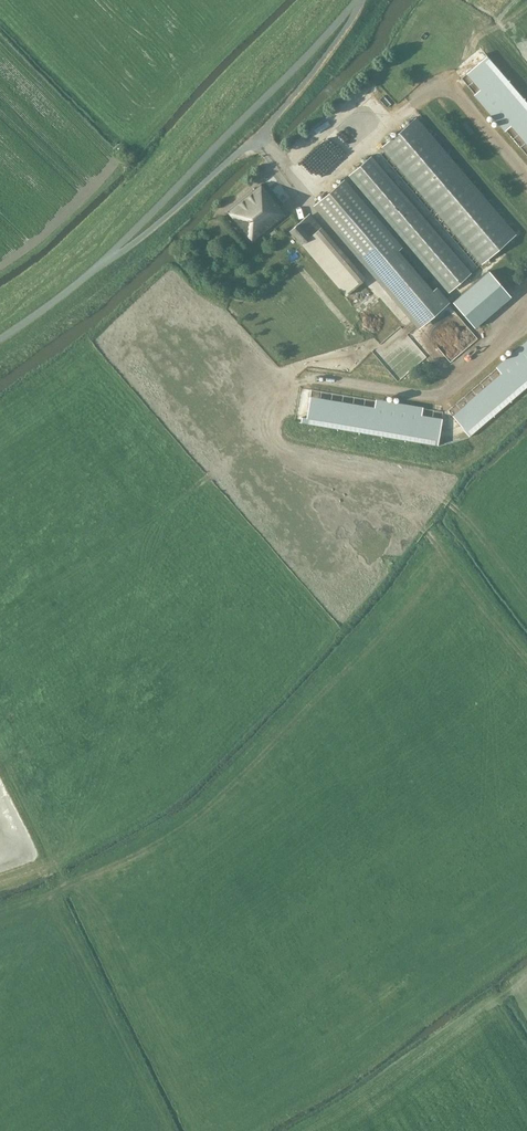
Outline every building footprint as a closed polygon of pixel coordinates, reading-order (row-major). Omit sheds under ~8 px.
[(471,69),(526,134),(526,102),(487,56),(471,69)] [(390,95),(401,87),(396,80),(385,87),(390,95)] [(515,234),(415,118),(380,147),(480,264),(515,234)] [(470,273),(371,156),(348,177),(448,293),(470,273)] [(313,206),(418,330),(450,304),(437,289),(433,291),(398,251),(402,247),(343,180),(313,206)] [(251,242),(284,215),(277,207),(278,206),(260,184),(226,211),(251,242)] [(345,295),(360,282),(316,230),(311,235),(300,221),(289,230),(345,295)] [(490,272),(454,302),(474,326),(510,296),(490,272)] [(456,420),(470,436),(526,387),(526,359),(456,420)] [(300,423),(437,446),(440,425),(307,402),(305,417),(301,417),(300,423)]
